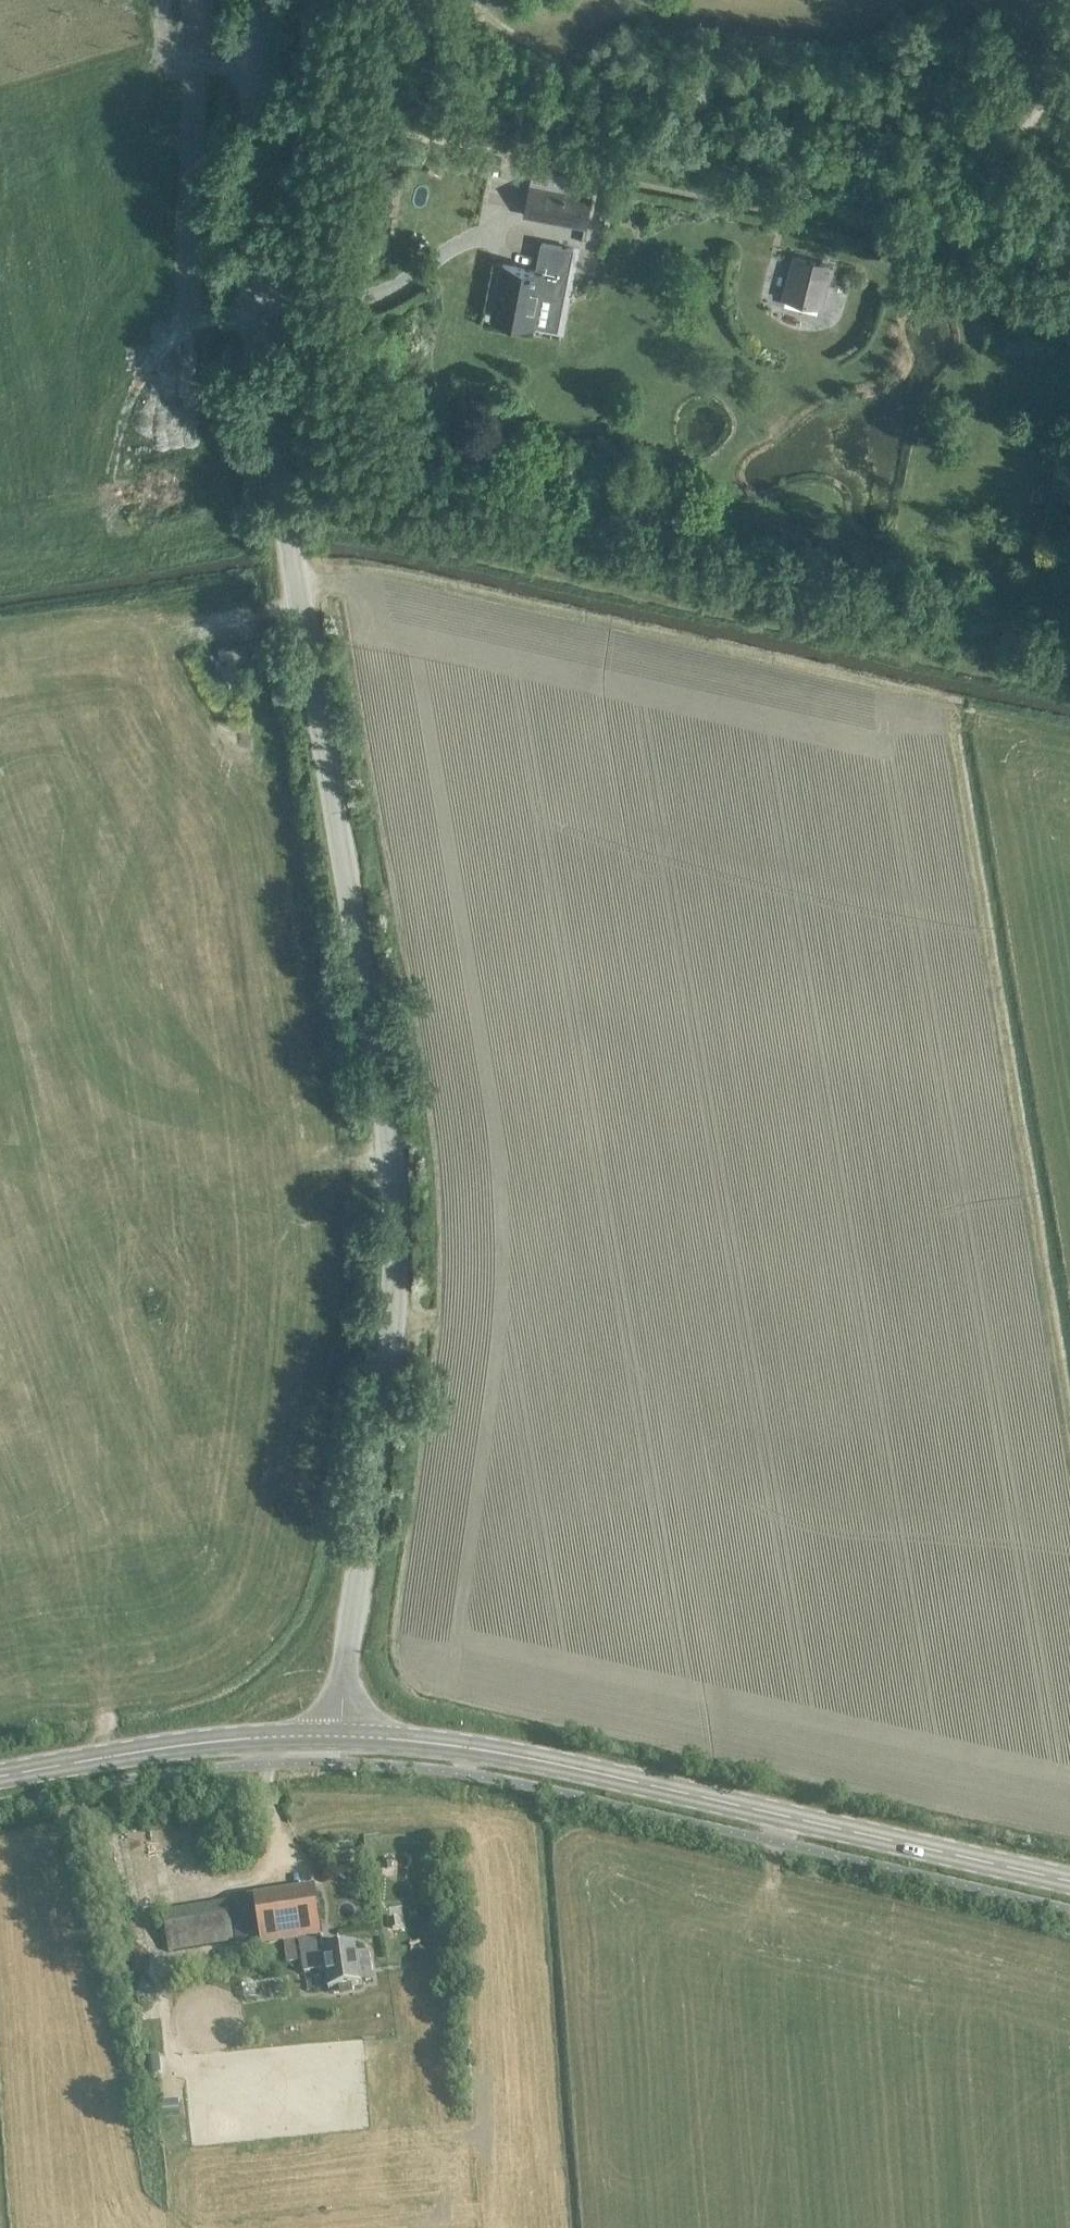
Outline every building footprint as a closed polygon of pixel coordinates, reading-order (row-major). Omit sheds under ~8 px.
[(585,226),(591,197),(531,185),(525,214),(585,226)] [(502,264),(492,317),(533,325),(539,293),(563,298),(573,248),(542,242),(536,270),(502,264)] [(794,257),(783,297),(821,306),(832,266),(794,257)] [(167,1952),(240,1939),(241,1942),(260,1938),(261,1946),(321,1935),(313,1891),(161,1918),(167,1952)] [(358,1971),(370,1969),(367,1952),(356,1954),(354,1944),(319,1950),(326,1991),(360,1985),(358,1971)]
